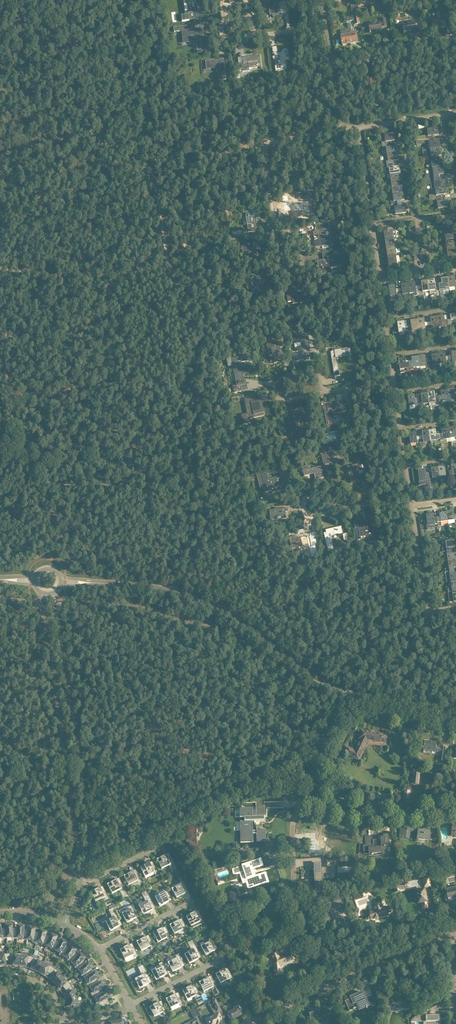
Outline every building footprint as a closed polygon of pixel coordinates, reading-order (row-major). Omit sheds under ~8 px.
[(181,16),(182,22),(189,21),(199,20),(198,14),(198,13),(198,10),(196,10),(196,6),(195,2),(195,0),(183,0),(186,0),(188,15),(185,15),(181,16)] [(277,8),(279,8),(279,1),(285,1),(285,0),(268,0),(268,7),(270,15),(273,15),(273,18),(282,17),(281,13),(277,14),(277,8)] [(377,9),(374,9),(374,13),(389,11),(388,3),(386,4),(383,8),(382,7),(381,8),(380,8),(379,9),(378,8),(377,9)] [(447,15),(446,7),(439,8),(441,20),(432,21),(434,29),(445,27),(444,19),(443,15),(447,15)] [(352,16),(351,16),(352,21),(354,20),(355,24),(361,23),(359,16),(353,17),(353,16),(352,16)] [(383,27),(387,26),(385,18),(382,19),(382,22),(369,24),(370,33),(375,32),(375,31),(381,30),(380,26),(382,26),(383,27)] [(418,31),(417,27),(416,21),(403,23),(404,29),(405,34),(409,33),(409,32),(413,31),(413,32),(418,31)] [(187,26),(174,28),(174,32),(182,31),(183,40),(187,39),(188,43),(191,42),(196,42),(197,53),(202,52),(201,48),(200,40),(199,29),(192,30),(188,31),(188,30),(187,26)] [(345,30),(341,31),(342,36),(341,36),(343,45),(358,42),(357,41),(358,41),(358,40),(357,40),(356,31),(350,32),(351,34),(346,35),(346,33),(345,30)] [(278,54),(277,47),(272,47),(273,54),(274,54),(275,56),(273,57),(273,59),(274,60),(275,60),(276,66),(275,66),(276,71),(287,70),(286,61),(285,56),(287,56),(288,54),(288,51),(286,49),(283,50),(281,52),(282,53),(280,53),(280,54),(278,54)] [(241,58),(238,58),(239,69),(242,69),(243,72),(249,71),(249,69),(257,68),(257,67),(261,67),(260,60),(260,55),(253,56),(247,57),(247,56),(241,57),(241,58)] [(213,60),(205,61),(206,66),(206,69),(217,68),(219,80),(226,79),(224,65),(224,64),(224,59),(220,59),(220,60),(214,61),(213,60)] [(425,136),(417,137),(418,141),(424,140),(425,140),(432,139),(432,136),(434,136),(439,135),(439,132),(438,132),(438,128),(427,129),(424,130),(425,136)] [(385,134),(381,135),(382,146),(390,145),(389,142),(397,141),(396,138),(395,134),(396,134),(385,135),(385,134)] [(418,141),(416,141),(417,144),(426,143),(426,144),(429,144),(430,149),(440,148),(439,141),(440,141),(435,142),(432,142),(432,139),(425,140),(424,140),(418,141)] [(390,145),(382,146),(383,150),(386,150),(387,155),(398,154),(397,147),(390,148),(390,145)] [(430,149),(423,150),(424,160),(428,160),(435,159),(434,156),(439,155),(442,155),(441,152),(440,148),(430,149)] [(385,161),(380,162),(381,166),(380,166),(381,166),(384,166),(386,166),(392,165),(394,164),(394,161),(396,161),(399,161),(399,158),(398,158),(398,154),(387,155),(384,156),(385,156),(385,161)] [(435,162),(435,159),(428,160),(429,164),(432,164),(432,169),(443,168),(442,161),(443,161),(435,162)] [(386,166),(384,166),(385,172),(390,171),(391,175),(401,174),(400,167),(397,167),(395,167),(394,164),(392,165),(386,166)] [(428,175),(426,175),(426,180),(432,179),(434,179),(438,179),(440,178),(439,175),(441,175),(445,175),(444,171),(444,172),(443,168),(433,169),(431,169),(431,170),(431,171),(430,173),(429,174),(428,175)] [(391,179),(388,179),(388,182),(389,185),(395,184),(397,184),(397,181),(402,180),(402,177),(401,177),(401,174),(391,175),(391,179)] [(432,179),(426,180),(427,185),(431,184),(432,189),(435,189),(446,188),(445,181),(442,181),(440,181),(440,178),(438,179),(434,179),(432,179)] [(391,185),(389,185),(389,188),(389,189),(389,190),(390,190),(391,195),(393,195),(403,193),(402,187),(402,186),(400,187),(397,187),(397,184),(395,184),(392,185),(391,185)] [(435,193),(432,195),(432,196),(433,199),(434,199),(440,198),(440,195),(444,195),(447,194),(447,191),(446,191),(446,188),(435,189),(435,193)] [(391,195),(390,195),(391,201),(391,202),(391,205),(398,204),(397,201),(402,201),(405,200),(404,197),(403,193),(393,195),(391,195)] [(287,195),(282,196),(282,197),(283,202),(284,206),(284,210),(284,211),(285,211),(291,210),(292,213),(292,212),(293,218),(310,215),(310,213),(309,212),(308,202),(307,202),(304,203),(303,203),(301,203),(299,203),(299,204),(298,204),(296,204),(295,204),(294,204),(293,205),(293,204),(293,205),(293,203),(292,200),(288,201),(288,195),(287,195)] [(440,198),(434,199),(434,204),(438,203),(439,208),(438,209),(449,207),(448,201),(448,200),(441,201),(440,198)] [(391,205),(389,205),(390,210),(392,210),(392,211),(396,211),(396,214),(396,215),(406,213),(405,207),(405,206),(402,207),(398,207),(398,204),(391,205)] [(250,211),(245,212),(246,216),(246,217),(247,225),(248,229),(251,229),(251,232),(256,232),(261,231),(260,227),(260,223),(257,223),(256,218),(259,218),(258,210),(253,211),(250,211)] [(316,231),(313,232),(313,233),(313,234),(313,236),(314,239),(314,240),(315,247),(331,245),(330,237),(329,237),(326,238),(325,238),(324,235),(325,235),(325,233),(324,234),(324,231),(324,230),(325,230),(328,229),(329,229),(327,220),(316,222),(316,224),(315,225),(316,228),(315,228),(316,228),(316,231)] [(438,229),(435,229),(435,233),(445,232),(453,231),(452,223),(452,222),(443,223),(440,224),(441,228),(438,229)] [(396,239),(395,230),(384,232),(385,232),(386,240),(394,239),(396,239)] [(446,240),(454,239),(453,231),(445,232),(446,240)] [(387,249),(395,248),(394,239),(386,240),(387,249)] [(447,249),(455,248),(454,239),(446,240),(447,249)] [(261,255),(260,242),(253,243),(254,248),(248,249),(248,246),(246,246),(241,247),(242,255),(249,254),(249,257),(258,256),(257,256),(261,255)] [(388,257),(396,256),(395,248),(387,249),(388,257)] [(444,249),(445,258),(448,257),(455,256),(455,252),(455,248),(447,249),(444,249)] [(322,260),(317,261),(319,275),(324,274),(332,273),(331,269),(331,267),(337,266),(341,266),(339,254),(335,255),(329,256),(329,257),(330,261),(324,262),(324,260),(323,260),(322,260)] [(400,264),(399,256),(396,256),(388,257),(389,265),(389,266),(401,264),(400,264)] [(259,273),(250,274),(251,278),(252,287),(255,286),(257,295),(261,295),(266,294),(264,285),(261,285),(260,281),(260,282),(259,280),(260,280),(265,279),(264,272),(259,273)] [(442,284),(439,284),(439,287),(440,291),(440,293),(440,296),(441,298),(444,297),(443,291),(450,290),(450,288),(448,278),(442,279),(441,279),(441,280),(442,284)] [(432,280),(428,281),(430,291),(430,294),(434,294),(437,294),(437,296),(440,296),(440,293),(440,291),(439,287),(436,287),(436,283),(435,280),(432,280)] [(422,289),(420,289),(420,296),(421,298),(424,298),(423,295),(425,295),(424,292),(430,291),(428,281),(422,282),(421,282),(422,286),(422,289)] [(412,283),(409,284),(410,294),(414,293),(414,296),(417,296),(418,296),(418,298),(421,298),(420,296),(420,289),(416,290),(416,287),(415,282),(412,283)] [(403,292),(400,292),(401,298),(404,298),(405,298),(404,294),(410,294),(409,284),(402,285),(402,288),(403,292)] [(389,287),(390,297),(390,298),(390,300),(396,299),(398,299),(401,298),(400,292),(397,293),(396,289),(396,285),(392,286),(393,286),(389,287)] [(305,302),(303,290),(297,291),(297,294),(292,295),(291,291),(286,291),(288,302),(292,301),(293,304),(295,304),(295,305),(296,305),(296,306),(297,306),(298,307),(299,306),(300,306),(300,305),(301,304),(300,303),(301,303),(305,302)] [(441,317),(438,318),(439,327),(444,327),(445,330),(446,330),(449,329),(449,326),(448,323),(448,321),(445,321),(444,316),(441,317)] [(432,325),(429,326),(429,329),(429,332),(430,333),(435,333),(435,330),(439,330),(439,327),(438,318),(431,318),(431,319),(431,322),(432,325)] [(422,320),(418,320),(419,330),(425,329),(425,333),(427,333),(429,332),(429,329),(429,326),(426,326),(425,323),(425,319),(421,319),(422,320)] [(412,328),(409,329),(409,331),(410,334),(410,335),(412,334),(413,334),(414,334),(413,331),(419,330),(418,320),(411,321),(411,325),(412,328)] [(398,328),(395,329),(395,333),(399,333),(405,332),(405,335),(406,338),(410,338),(410,335),(410,334),(409,331),(409,329),(406,329),(405,325),(405,322),(402,322),(402,323),(398,323),(398,328)] [(296,354),(293,355),(294,362),(298,361),(305,359),(305,360),(309,359),(308,358),(310,358),(310,356),(311,355),(310,355),(309,351),(308,351),(308,349),(310,349),(308,336),(308,333),(299,334),(299,338),(295,338),(296,343),(301,342),(303,353),(296,354)] [(267,344),(266,344),(267,349),(270,348),(273,358),(270,358),(270,362),(274,361),(274,364),(279,362),(278,360),(283,359),(282,356),(280,356),(279,351),(281,350),(280,347),(283,347),(282,341),(277,342),(276,343),(276,342),(270,343),(267,344)] [(332,354),(331,354),(332,359),(332,362),(334,372),(334,377),(340,376),(339,371),(338,371),(336,358),(335,356),(343,355),(343,357),(351,356),(350,348),(339,350),(334,350),(332,351),(332,352),(332,354)] [(442,354),(439,354),(440,364),(446,364),(446,367),(447,367),(448,366),(450,366),(450,360),(447,360),(446,357),(446,353),(442,353),(442,354)] [(433,362),(430,363),(431,369),(434,369),(435,368),(436,365),(440,364),(439,354),(432,355),(432,358),(433,362)] [(231,358),(226,359),(228,366),(232,365),(237,385),(237,386),(233,387),(235,393),(241,391),(240,386),(244,385),(245,385),(244,379),(243,376),(244,376),(244,375),(245,375),(246,374),(247,372),(247,371),(246,369),(245,369),(243,368),(242,368),(241,368),(241,367),(240,364),(240,363),(248,361),(249,361),(250,361),(251,360),(252,359),(252,358),(252,357),(251,356),(250,355),(249,355),(248,355),(247,355),(231,359),(231,358)] [(423,357),(419,357),(420,367),(426,366),(427,370),(428,369),(429,369),(431,369),(430,363),(427,363),(426,359),(426,356),(423,356),(423,357)] [(413,363),(410,363),(410,366),(411,371),(411,372),(411,373),(412,376),(416,375),(415,374),(415,371),(420,370),(421,370),(420,367),(419,357),(412,358),(412,360),(413,363)] [(399,363),(399,364),(400,364),(400,366),(400,369),(400,370),(401,373),(405,373),(408,372),(408,373),(410,373),(411,373),(411,372),(411,371),(410,366),(410,363),(407,364),(406,361),(406,359),(403,359),(399,360),(399,363)] [(448,391),(449,401),(455,400),(455,403),(455,397),(455,394),(455,393),(455,389),(452,390),(448,391)] [(442,399),(439,399),(439,402),(440,405),(443,405),(444,405),(444,403),(449,402),(449,401),(448,391),(441,392),(441,394),(442,396),(442,399)] [(432,393),(428,394),(429,403),(430,407),(435,406),(437,406),(440,405),(439,402),(439,399),(436,400),(435,395),(435,392),(432,393)] [(422,401),(419,402),(420,405),(420,408),(423,408),(426,407),(426,404),(429,403),(428,394),(421,394),(421,395),(422,398),(422,401)] [(408,396),(409,406),(410,406),(415,405),(416,409),(417,408),(419,408),(420,408),(420,405),(419,402),(416,402),(416,398),(415,395),(412,395),(412,396),(408,396)] [(247,414),(241,415),(243,424),(243,425),(243,424),(247,423),(250,423),(249,419),(249,418),(252,417),(254,417),(254,414),(263,413),(263,412),(261,402),(261,403),(259,403),(259,401),(261,401),(261,400),(260,400),(259,396),(258,396),(244,399),(247,414)] [(327,408),(323,409),(324,409),(324,413),(326,413),(328,424),(327,424),(327,428),(329,428),(330,433),(337,431),(336,426),(335,426),(333,417),(332,414),(339,413),(340,415),(340,416),(340,417),(341,418),(342,419),(343,419),(344,419),(345,418),(346,417),(346,416),(346,415),(346,414),(349,414),(348,406),(345,406),(344,401),(337,402),(338,404),(335,405),(334,405),(333,405),(332,405),(332,406),(328,406),(327,407),(327,408)] [(293,414),(292,411),(287,412),(292,437),(300,436),(299,430),(296,431),(294,421),(305,419),(304,411),(295,413),(295,414),(293,414)] [(443,437),(440,437),(441,441),(441,444),(441,445),(442,447),(444,446),(444,444),(444,443),(446,443),(447,442),(447,440),(451,439),(449,429),(443,430),(442,430),(443,434),(443,437)] [(433,431),(429,431),(431,442),(434,441),(435,445),(438,444),(441,444),(441,441),(440,437),(437,437),(437,435),(436,430),(433,430),(433,431)] [(423,439),(420,440),(421,446),(426,445),(425,443),(431,442),(429,431),(423,432),(422,432),(423,436),(423,439)] [(410,434),(409,434),(411,444),(416,443),(417,448),(420,447),(422,447),(421,446),(420,440),(417,440),(417,437),(416,433),(413,433),(413,434),(410,434)] [(331,442),(327,443),(329,452),(336,450),(338,449),(336,444),(332,445),(331,442)] [(336,450),(329,452),(331,459),(337,457),(336,450)] [(327,454),(321,456),(323,464),(331,462),(331,459),(329,452),(326,453),(327,454)] [(357,464),(347,467),(348,472),(351,471),(352,476),(349,477),(351,481),(357,480),(358,483),(365,481),(362,470),(365,469),(362,457),(355,459),(357,464)] [(306,466),(302,467),(304,476),(314,473),(315,480),(324,478),(321,466),(307,470),(306,466)] [(442,467),(438,468),(440,478),(444,478),(446,480),(447,480),(450,479),(450,477),(449,473),(446,474),(445,466),(442,467)] [(432,476),(430,476),(430,479),(430,481),(430,482),(433,482),(434,482),(437,481),(436,479),(440,478),(438,468),(432,469),(431,469),(432,472),(432,476)] [(419,470),(418,470),(420,480),(419,480),(419,485),(426,484),(427,490),(426,490),(426,494),(432,493),(431,488),(430,482),(430,481),(430,479),(430,476),(429,474),(426,474),(426,473),(425,469),(422,469),(422,470),(419,470)] [(261,474),(257,475),(257,479),(260,488),(263,487),(263,489),(264,489),(265,492),(271,491),(272,493),(279,491),(279,490),(283,489),(283,488),(281,479),(280,476),(278,477),(269,479),(268,478),(267,473),(261,474)] [(275,509),(269,510),(270,520),(284,519),(286,518),(285,512),(288,512),(287,508),(282,508),(282,509),(277,509),(275,509)] [(447,512),(448,521),(455,520),(455,524),(455,515),(454,515),(454,511),(447,512)] [(440,517),(437,518),(438,519),(439,527),(442,526),(441,522),(448,521),(447,512),(443,513),(442,513),(440,513),(440,517)] [(428,524),(427,524),(427,528),(427,530),(436,529),(435,527),(436,527),(439,527),(438,519),(434,519),(434,518),(434,514),(431,515),(429,515),(427,515),(428,524)] [(363,521),(354,522),(355,528),(359,527),(360,534),(360,536),(365,535),(366,538),(370,537),(370,541),(375,540),(376,546),(380,546),(379,537),(375,538),(374,535),(374,533),(372,523),(371,518),(366,519),(366,520),(366,521),(363,521)] [(324,534),(325,538),(328,552),(334,550),(331,536),(338,534),(342,533),(342,531),(341,527),(326,530),(326,533),(326,534),(324,534)] [(296,536),(289,537),(290,544),(291,544),(292,549),(299,548),(301,547),(301,548),(302,548),(305,547),(307,547),(309,546),(309,549),(310,549),(311,553),(310,553),(311,554),(311,556),(311,557),(319,555),(316,545),(317,545),(317,544),(316,540),(316,539),(315,539),(314,538),(316,538),(315,534),(314,532),(310,533),(309,533),(306,534),(307,537),(306,537),(305,537),(303,537),(302,538),(300,538),(298,539),(298,538),(297,539),(297,538),(296,536)] [(446,545),(442,546),(443,549),(443,552),(452,551),(452,548),(455,547),(454,540),(453,540),(449,541),(446,541),(446,545)] [(275,546),(270,547),(273,560),(275,559),(276,560),(278,560),(278,558),(275,546)] [(443,552),(444,555),(446,555),(447,562),(449,562),(455,561),(455,553),(452,554),(452,551),(443,552)] [(445,569),(446,572),(453,571),(455,571),(454,568),(455,568),(455,561),(449,562),(450,569),(445,569)] [(446,572),(446,575),(447,582),(451,582),(455,581),(455,574),(455,571),(453,571),(446,572)] [(448,589),(448,590),(448,592),(453,592),(455,591),(455,581),(451,582),(452,585),(452,588),(448,589)] [(373,733),(373,731),(369,730),(368,732),(361,731),(360,738),(361,738),(355,751),(348,747),(344,757),(352,761),(353,758),(358,760),(360,755),(368,740),(385,742),(386,740),(387,735),(373,733)] [(441,748),(437,747),(437,743),(425,741),(424,750),(436,751),(441,751),(440,760),(445,761),(447,748),(442,747),(441,748)] [(419,785),(420,773),(412,772),(412,777),(411,777),(411,780),(411,784),(419,785)] [(411,792),(411,785),(405,784),(404,794),(403,798),(407,799),(409,800),(410,791),(411,792)] [(252,809),(243,809),(243,814),(243,817),(243,818),(244,818),(244,821),(244,838),(253,838),(253,833),(257,833),(257,838),(265,838),(265,829),(256,829),(257,830),(253,831),(253,821),(264,820),(264,817),(265,817),(265,808),(256,808),(256,813),(256,817),(252,817),(252,809)] [(430,831),(407,828),(407,830),(400,829),(399,837),(409,838),(410,831),(418,832),(417,837),(429,839),(430,831)] [(366,845),(363,845),(363,851),(368,851),(369,854),(371,854),(371,856),(373,856),(373,854),(382,853),(382,855),(386,854),(386,850),(390,850),(389,839),(388,834),(383,835),(383,837),(383,839),(380,839),(378,840),(373,840),(372,841),(372,836),(365,837),(365,842),(366,845)] [(168,860),(166,856),(166,855),(163,856),(157,859),(162,869),(169,865),(173,873),(175,872),(176,874),(179,872),(178,871),(172,858),(168,860)] [(321,866),(314,866),(315,881),(322,880),(321,880),(321,873),(334,872),(334,864),(335,864),(334,858),(326,858),(326,865),(327,867),(322,868),(321,868),(321,866)] [(242,866),(232,869),(232,872),(238,874),(244,872),(245,875),(241,877),(243,883),(246,882),(247,888),(250,887),(254,885),(255,887),(258,885),(258,884),(262,883),(267,881),(264,873),(256,875),(253,869),(258,867),(256,861),(251,863),(249,864),(242,866)] [(152,868),(150,864),(149,863),(140,867),(145,877),(154,873),(155,875),(159,873),(155,866),(152,868)] [(130,873),(124,876),(126,880),(129,885),(133,883),(137,881),(139,883),(142,882),(141,879),(138,875),(136,876),(135,876),(133,872),(133,871),(130,873)] [(119,884),(117,881),(116,880),(107,884),(112,894),(119,890),(123,898),(128,895),(122,883),(119,884)] [(176,898),(183,895),(185,893),(183,889),(186,887),(182,880),(179,882),(180,884),(172,888),(176,898)] [(398,884),(393,885),(395,892),(400,891),(399,890),(409,888),(408,883),(398,885),(398,884)] [(447,887),(450,900),(448,900),(448,901),(455,899),(455,885),(447,887)] [(102,893),(100,889),(100,888),(91,892),(96,902),(103,898),(107,906),(109,905),(110,907),(113,906),(105,891),(102,893)] [(164,892),(155,897),(158,902),(160,906),(166,903),(169,902),(168,901),(166,897),(170,895),(166,888),(163,890),(164,892)] [(424,889),(415,891),(416,894),(414,894),(415,901),(417,900),(417,901),(418,903),(420,902),(421,902),(422,903),(423,908),(425,908),(427,907),(426,898),(425,892),(424,892),(424,889)] [(143,915),(150,911),(152,910),(150,905),(153,904),(147,891),(142,893),(146,901),(139,905),(143,915)] [(352,893),(346,895),(348,902),(349,902),(350,907),(356,905),(354,900),(352,893)] [(328,915),(322,917),(324,921),(333,918),(334,918),(337,926),(342,924),(339,916),(339,915),(341,914),(341,915),(345,914),(344,909),(342,905),(340,899),(336,900),(334,901),(334,902),(333,902),(328,904),(331,914),(330,914),(329,914),(329,915),(328,915)] [(390,912),(391,911),(391,910),(391,908),(390,907),(389,907),(382,908),(381,901),(375,903),(376,908),(373,909),(374,910),(365,912),(367,919),(374,918),(374,919),(378,918),(378,917),(388,915),(387,913),(390,912)] [(264,916),(258,918),(259,922),(266,920),(271,918),(269,913),(277,910),(275,903),(261,907),(264,915),(264,916)] [(127,923),(133,920),(136,918),(133,913),(136,912),(133,905),(124,909),(125,912),(122,913),(127,923)] [(110,919),(106,922),(110,931),(117,928),(119,927),(119,926),(117,922),(119,920),(120,920),(118,916),(114,908),(113,906),(110,907),(109,908),(110,910),(109,910),(113,918),(110,919)] [(198,917),(196,913),(195,912),(186,916),(191,926),(192,926),(193,928),(204,922),(201,915),(198,917)] [(181,925),(179,921),(179,920),(170,925),(175,934),(178,933),(179,935),(188,931),(184,924),(181,925)] [(7,925),(6,925),(6,928),(6,929),(7,938),(12,937),(12,939),(17,938),(17,929),(12,929),(12,928),(12,925),(11,925),(11,924),(7,924),(7,925)] [(17,929),(17,938),(23,938),(22,940),(27,940),(27,939),(28,931),(24,930),(24,929),(24,926),(23,926),(23,925),(19,925),(19,926),(18,925),(17,928),(17,929)] [(28,931),(27,939),(32,940),(33,940),(32,942),(33,942),(37,944),(37,942),(39,934),(35,933),(35,932),(35,928),(34,928),(34,927),(31,927),(29,927),(29,930),(28,931)] [(39,934),(37,942),(42,944),(42,945),(47,946),(50,938),(45,936),(45,935),(47,932),(45,931),(46,931),(42,929),(42,930),(41,930),(40,933),(39,934)] [(165,933),(163,930),(162,929),(153,933),(158,943),(167,938),(168,941),(171,939),(168,932),(165,933)] [(50,938),(47,946),(52,948),(51,949),(56,951),(56,950),(60,943),(55,941),(56,940),(57,937),(56,936),(56,935),(53,934),(53,935),(52,934),(50,937),(50,938)] [(148,942),(146,938),(146,937),(137,941),(141,951),(150,946),(151,949),(155,947),(151,940),(148,942)] [(206,955),(212,952),(215,951),(212,946),(215,944),(212,937),(208,939),(210,941),(201,946),(206,955)] [(60,943),(56,950),(61,953),(60,955),(63,957),(64,956),(69,949),(65,946),(66,946),(67,943),(66,942),(67,941),(63,939),(63,940),(62,939),(60,942),(60,943)] [(189,964),(196,960),(198,959),(196,954),(199,953),(193,940),(188,943),(192,951),(185,954),(186,957),(187,959),(187,960),(189,964)] [(132,950),(130,946),(129,945),(120,950),(125,959),(134,955),(135,957),(138,956),(135,949),(132,950)] [(69,949),(64,956),(69,959),(68,960),(72,963),(78,956),(74,953),(75,953),(77,950),(76,949),(76,948),(73,946),(73,947),(72,946),(70,948),(69,949)] [(279,958),(276,950),(271,953),(274,962),(275,968),(274,969),(275,971),(274,971),(274,972),(275,972),(275,975),(280,974),(280,967),(283,964),(283,963),(293,959),(291,953),(279,958)] [(3,951),(0,952),(0,967),(4,966),(4,964),(6,964),(5,961),(9,961),(9,954),(4,954),(3,951)] [(21,956),(19,966),(24,968),(25,966),(26,966),(27,963),(31,964),(33,957),(28,956),(28,953),(22,952),(21,954),(21,956)] [(21,954),(9,954),(9,961),(9,964),(13,964),(15,964),(15,966),(19,966),(21,956),(21,954)] [(78,956),(72,963),(76,967),(75,967),(79,971),(79,970),(86,964),(82,961),(83,960),(85,958),(84,957),(85,956),(82,954),(81,954),(79,956),(78,956)] [(173,972),(179,969),(182,967),(179,962),(182,961),(179,954),(175,956),(177,958),(168,962),(173,972)] [(33,957),(31,964),(35,965),(33,968),(35,969),(34,971),(39,973),(43,963),(38,960),(38,959),(36,959),(37,956),(34,955),(33,957)] [(50,974),(54,968),(55,967),(50,964),(45,961),(43,963),(39,973),(43,975),(44,973),(45,974),(47,971),(50,974)] [(86,964),(79,970),(83,975),(82,975),(85,979),(92,973),(89,970),(90,969),(93,967),(92,966),(92,965),(90,962),(89,963),(89,962),(86,964)] [(156,980),(163,977),(165,976),(163,971),(166,969),(162,962),(159,964),(160,966),(151,971),(156,980)] [(140,972),(133,976),(135,979),(140,988),(146,985),(149,984),(148,983),(146,979),(147,979),(149,978),(147,973),(143,965),(142,963),(139,964),(137,965),(138,967),(140,972)] [(55,984),(62,977),(58,973),(59,972),(54,968),(50,974),(53,976),(51,979),(52,980),(51,981),(55,984)] [(227,974),(225,970),(225,969),(216,974),(217,977),(218,979),(215,980),(216,982),(217,982),(219,981),(220,983),(229,979),(230,982),(234,980),(230,973),(227,974)] [(92,973),(85,979),(88,983),(87,984),(89,988),(91,988),(98,983),(95,979),(96,979),(99,977),(98,976),(99,975),(97,972),(96,972),(96,971),(93,973),(92,973)] [(62,977),(55,984),(58,988),(59,987),(60,988),(63,986),(65,989),(71,986),(77,981),(74,978),(71,980),(71,982),(69,983),(67,981),(66,982),(62,977)] [(211,983),(209,979),(208,978),(206,979),(199,982),(204,992),(211,988),(215,996),(217,995),(218,997),(221,995),(220,994),(214,981),(211,983)] [(98,983),(91,988),(93,992),(93,993),(91,994),(94,999),(96,998),(103,994),(101,989),(105,987),(104,986),(105,985),(103,982),(102,982),(102,981),(99,983),(98,983)] [(65,996),(64,997),(66,1001),(75,996),(73,991),(74,990),(72,988),(71,986),(65,989),(67,993),(65,994),(65,996)] [(194,991),(192,987),(192,986),(183,990),(187,1000),(194,996),(198,1004),(203,1002),(197,989),(194,991)] [(103,994),(96,998),(99,1003),(98,1003),(100,1006),(110,1006),(106,999),(107,999),(110,997),(109,996),(110,995),(108,992),(108,993),(107,991),(104,993),(103,994)] [(365,999),(363,993),(363,992),(350,997),(351,998),(350,999),(346,1001),(346,1003),(345,1003),(349,1012),(358,1008),(359,1010),(366,1008),(367,1010),(375,1006),(371,996),(365,999)] [(177,999),(176,995),(175,994),(166,999),(171,1008),(179,1004),(181,1006),(184,1005),(181,998),(177,999)] [(75,996),(66,1001),(68,1006),(70,1005),(70,1006),(73,1005),(74,1009),(81,1008),(82,1008),(80,1001),(79,1002),(78,1002),(75,996)] [(228,1015),(227,1015),(229,1019),(230,1019),(231,1020),(234,1018),(238,1016),(242,1015),(240,1012),(242,1010),(242,1009),(243,1009),(247,1007),(244,1002),(242,997),(238,999),(234,1001),(237,1005),(234,1007),(233,1007),(234,1010),(227,1013),(228,1015)] [(391,997),(385,999),(387,1005),(389,1013),(395,1011),(395,1009),(401,1008),(402,1010),(409,1009),(408,1000),(400,1002),(400,1001),(399,1000),(398,1000),(398,1001),(397,1001),(397,1002),(394,1003),(393,1002),(393,1003),(391,997)] [(207,1019),(207,1020),(207,1021),(209,1023),(208,1023),(223,1023),(224,1023),(223,1023),(219,1015),(223,1013),(216,998),(211,1001),(208,1002),(208,1003),(212,1011),(214,1013),(214,1014),(215,1015),(210,1018),(207,1019)] [(161,1007),(159,1004),(158,1003),(150,1007),(154,1016),(163,1012),(164,1015),(168,1013),(164,1006),(161,1007)] [(411,1021),(411,1022),(415,1022),(415,1019),(419,1019),(426,1019),(426,1023),(441,1023),(440,1021),(437,1021),(437,1015),(437,1005),(430,1009),(430,1015),(427,1015),(427,1010),(415,1017),(411,1021)] [(196,1009),(190,1012),(193,1018),(199,1015),(196,1009)] [(309,1013),(311,1021),(312,1023),(320,1023),(319,1022),(321,1022),(323,1022),(323,1021),(327,1020),(327,1021),(327,1022),(328,1022),(328,1023),(334,1023),(335,1023),(336,1023),(333,1012),(320,1015),(320,1017),(318,1017),(316,1011),(315,1011),(309,1013)]
